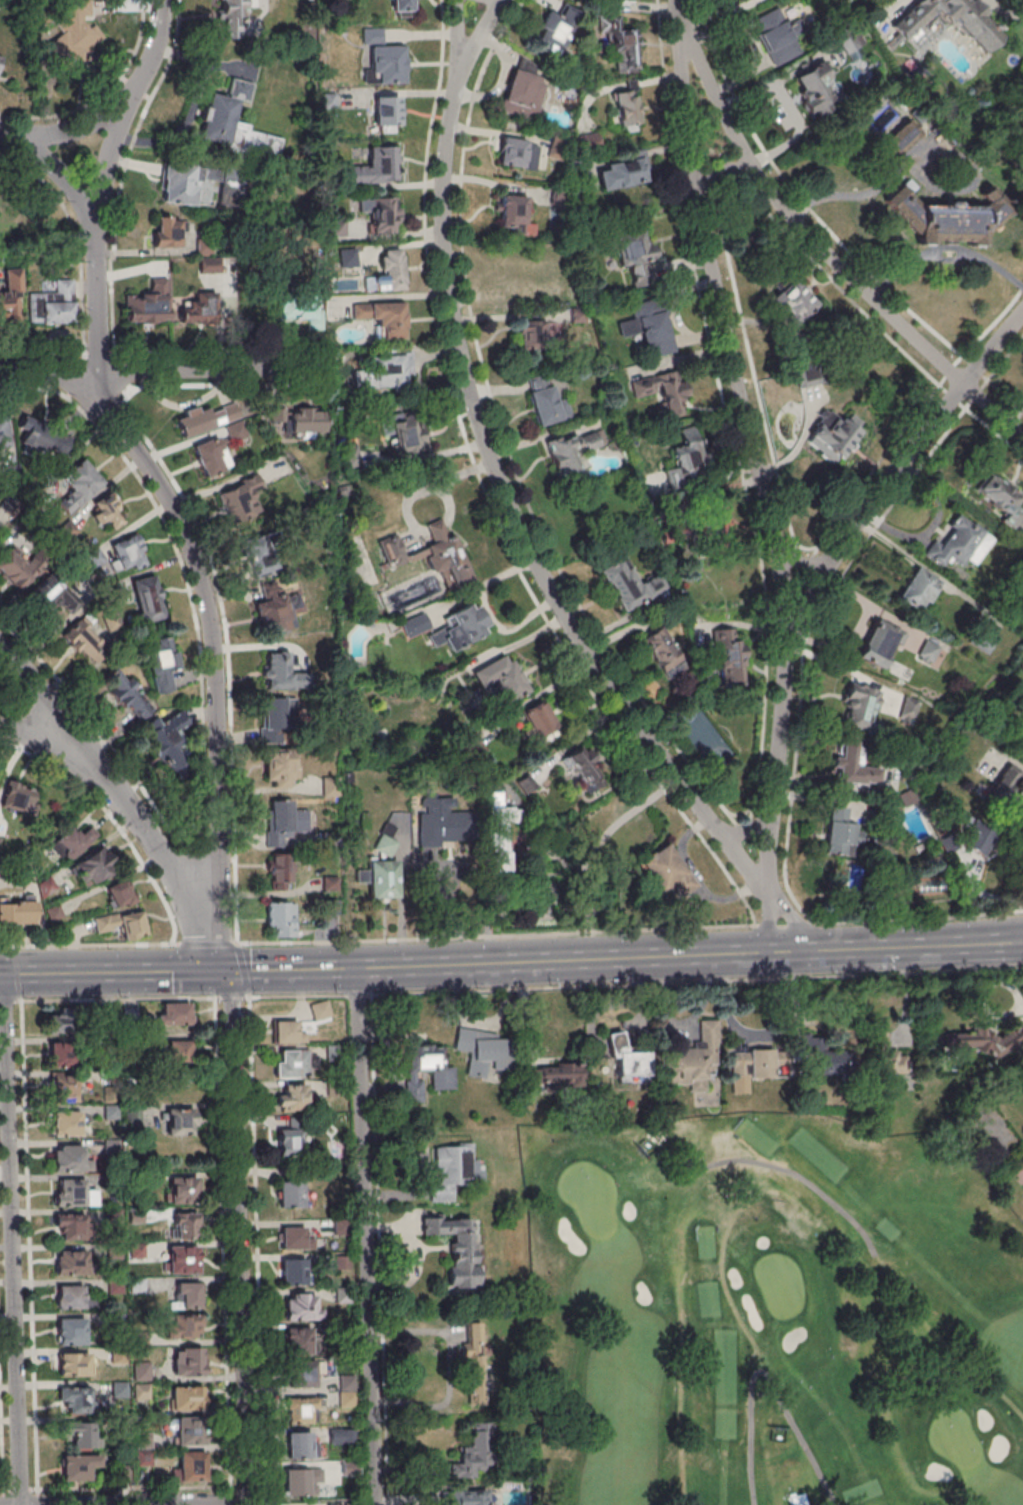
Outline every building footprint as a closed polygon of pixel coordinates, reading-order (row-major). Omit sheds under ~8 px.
[(103,35),(94,25),(89,29),(83,21),(91,14),(80,0),(55,20),(64,32),(51,43),(67,64),(103,35)] [(220,26),(245,27),(246,6),(258,7),(258,0),(220,0),(220,26)] [(392,11),(391,0),(411,0),(412,10),(407,10),(407,16),(396,16),(396,11),(392,11)] [(903,41),(937,8),(982,54),(1004,33),(972,0),(919,0),(890,28),(903,41)] [(771,67),(807,54),(794,18),(784,22),(779,8),(753,18),(771,67)] [(557,53),(569,15),(560,12),(560,15),(545,10),(533,45),(557,53)] [(362,28),(362,43),(383,43),(382,28),(362,28)] [(638,30),(615,30),(615,70),(638,70),(638,30)] [(369,46),(403,45),(404,82),(364,82),(364,69),(370,69),(369,46)] [(819,66),(793,78),(811,117),(837,105),(819,66)] [(547,77),(512,68),(501,111),(536,121),(547,77)] [(198,143),(277,156),(280,137),(250,131),(251,124),(234,121),(238,100),(250,102),(253,82),(231,78),(228,96),(207,92),(198,143)] [(613,93),(619,130),(641,127),(635,90),(613,93)] [(321,93),(322,108),(336,107),(335,92),(321,93)] [(374,97),(398,96),(398,106),(402,106),(402,114),(399,114),(399,123),(393,124),(393,132),(379,132),(379,124),(374,125),(374,115),(376,115),(375,105),(374,105),(374,97)] [(897,156),(920,133),(907,119),(884,142),(897,156)] [(597,132),(575,138),(579,152),(601,147),(597,132)] [(547,154),(559,158),(566,141),(554,136),(547,154)] [(536,169),(539,144),(500,139),(498,165),(536,169)] [(395,146),(395,154),(398,154),(399,162),(395,162),(396,168),(397,168),(397,180),(386,180),(386,182),(351,183),(350,166),(369,166),(368,147),(380,147),(382,145),(388,145),(390,146),(395,146)] [(322,150),(322,159),(331,159),(331,150),(322,150)] [(641,155),(596,165),(601,191),(647,181),(641,155)] [(199,166),(164,163),(161,202),(195,205),(199,166)] [(982,245),(982,233),(1006,216),(1006,206),(991,185),(979,193),(979,205),(919,204),(916,199),(916,191),(908,179),(885,195),(885,200),(916,244),(982,245)] [(501,195),(500,228),(526,229),(527,195),(501,195)] [(359,200),(396,199),(396,212),(398,212),(398,225),(393,225),(393,235),(367,236),(367,225),(371,225),(370,221),(369,221),(369,213),(359,213),(359,200)] [(154,217),(154,248),(180,248),(180,217),(154,217)] [(332,221),(332,238),(345,238),(345,221),(332,221)] [(622,267),(629,265),(633,286),(655,282),(651,261),(654,260),(648,230),(615,237),(622,267)] [(339,251),(340,269),(357,267),(356,249),(339,251)] [(363,279),(384,277),(383,273),(381,273),(379,259),(382,259),(382,253),(399,251),(400,257),(402,257),(405,286),(402,286),(403,292),(388,293),(387,291),(376,293),(375,291),(365,292),(363,279)] [(6,287),(0,287),(0,321),(21,321),(20,270),(5,270),(6,287)] [(168,277),(148,278),(148,297),(126,297),(127,323),(168,323),(168,277)] [(767,304),(794,327),(817,300),(790,277),(767,304)] [(74,279),(55,280),(55,291),(29,292),(29,324),(75,323),(74,279)] [(179,298),(179,321),(214,321),(214,298),(179,298)] [(617,322),(621,338),(640,333),(647,359),(676,352),(663,299),(633,306),(636,317),(617,322)] [(315,301),(279,300),(279,319),(315,320),(315,301)] [(352,307),(402,305),(403,315),(404,315),(405,330),(403,330),(403,340),(383,341),(382,329),(377,330),(377,321),(370,321),(370,320),(352,320),(352,307)] [(544,321),(519,321),(519,354),(544,354),(544,321)] [(369,359),(403,357),(402,354),(407,354),(407,352),(412,352),(413,376),(405,377),(406,393),(392,394),(392,387),(354,390),(353,372),(367,371),(367,370),(370,370),(369,359)] [(690,398),(684,372),(631,383),(634,398),(661,393),(666,417),(684,413),(681,400),(690,398)] [(538,426),(571,417),(566,398),(555,401),(548,375),(527,381),(538,426)] [(177,420),(182,437),(239,419),(234,401),(177,420)] [(289,435),(306,435),(306,434),(326,434),(326,408),(289,408),(289,435)] [(837,464),(860,430),(827,408),(804,442),(837,464)] [(9,449),(6,413),(0,414),(0,450),(9,449)] [(378,419),(398,414),(399,415),(411,413),(414,427),(420,425),(425,445),(419,446),(420,452),(391,458),(389,447),(387,446),(386,443),(388,441),(393,440),(392,435),(382,437),(378,419)] [(65,437),(52,436),(53,425),(25,422),(22,458),(46,460),(47,452),(63,454),(65,437)] [(670,448),(679,475),(708,466),(694,425),(677,430),(682,444),(670,448)] [(546,445),(560,484),(583,476),(574,449),(584,446),(586,451),(607,444),(600,426),(546,445)] [(243,438),(242,427),(231,429),(232,440),(243,438)] [(231,470),(221,438),(193,447),(203,479),(231,470)] [(340,445),(345,470),(358,467),(358,471),(361,470),(356,442),(340,445)] [(56,500),(67,514),(105,484),(85,458),(61,477),(71,489),(56,500)] [(988,472),(972,496),(1016,525),(1022,515),(1022,512),(1016,507),(1022,496),(1022,495),(988,472)] [(235,525),(263,513),(254,493),(263,489),(257,476),(221,492),(235,525)] [(337,488),(338,497),(352,494),(351,485),(337,488)] [(116,527),(125,504),(104,495),(95,518),(116,527)] [(944,567),(949,560),(960,567),(965,559),(976,566),(994,537),(958,514),(940,541),(935,538),(924,555),(944,567)] [(404,558),(409,558),(436,546),(428,527),(440,521),(448,539),(452,538),(473,585),(449,595),(439,573),(432,576),(425,560),(430,558),(428,554),(406,563),(404,558)] [(116,559),(111,561),(115,573),(147,563),(137,534),(110,543),(116,559)] [(242,542),(253,578),(280,570),(270,534),(242,542)] [(406,563),(382,573),(379,567),(386,564),(378,543),(395,536),(404,558),(406,563)] [(94,568),(106,559),(97,548),(86,557),(94,568)] [(11,551),(0,561),(0,572),(18,590),(34,574),(11,551)] [(668,592),(660,574),(638,583),(626,556),(600,567),(619,613),(668,592)] [(941,581),(915,566),(897,598),(923,612),(941,581)] [(140,623),(165,618),(156,576),(131,581),(140,623)] [(298,627),(294,612),(303,610),(299,594),(283,598),(279,581),(260,586),(264,600),(256,603),(265,635),(298,627)] [(427,637),(433,649),(444,643),(451,655),(484,635),(481,630),(488,626),(478,609),(473,612),(469,605),(442,621),(445,626),(427,637)] [(400,625),(407,640),(430,629),(424,614),(400,625)] [(103,640),(81,619),(63,638),(85,659),(103,640)] [(891,641),(900,644),(905,631),(873,619),(858,658),(881,667),(891,641)] [(641,637),(659,672),(679,662),(661,627),(641,637)] [(715,685),(744,684),(744,641),(735,641),(735,629),(715,629),(715,685)] [(180,669),(173,637),(144,643),(155,695),(175,690),(171,670),(180,669)] [(919,655),(928,661),(935,651),(926,644),(919,655)] [(289,652),(266,652),(266,687),(308,688),(308,675),(289,675),(289,652)] [(472,675),(481,690),(483,689),(495,711),(528,693),(511,663),(507,665),(503,658),(472,675)] [(141,694),(119,668),(101,683),(122,709),(141,694)] [(845,726),(868,731),(878,690),(848,683),(844,702),(851,703),(845,726)] [(893,720),(916,720),(916,695),(893,695),(893,720)] [(264,728),(293,728),(293,700),(264,700),(264,728)] [(522,713),(536,706),(537,708),(543,705),(556,729),(549,732),(551,734),(537,742),(522,713)] [(167,764),(188,754),(183,742),(194,737),(182,711),(150,726),(167,764)] [(834,781),(878,784),(879,767),(858,766),(859,741),(837,740),(834,781)] [(561,762),(579,748),(584,754),(588,751),(596,762),(591,766),(604,784),(589,795),(583,788),(586,786),(572,766),(567,770),(561,762)] [(298,779),(298,749),(266,749),(266,788),(290,788),(290,779),(298,779)] [(517,783),(525,796),(537,788),(529,775),(517,783)] [(37,791),(9,781),(1,803),(29,813),(37,791)] [(501,806),(501,790),(488,790),(488,813),(490,813),(490,806),(501,806)] [(416,816),(417,850),(438,850),(438,843),(473,842),(472,813),(447,814),(447,809),(452,808),(452,798),(427,799),(427,816),(416,816)] [(270,800),(270,821),(266,821),(266,847),(284,847),(284,835),(308,835),(308,810),(292,810),(291,800),(270,800)] [(518,808),(511,809),(511,806),(501,806),(490,806),(490,813),(488,813),(487,813),(487,839),(485,839),(485,854),(487,854),(487,858),(489,858),(489,861),(490,861),(491,876),(494,876),(494,877),(510,876),(509,852),(508,852),(508,823),(518,823),(518,808)] [(854,823),(845,822),(847,810),(830,808),(825,852),(850,855),(854,823)] [(80,835),(71,825),(53,842),(70,860),(96,834),(88,827),(80,835)] [(372,850),(389,859),(397,844),(380,835),(372,850)] [(989,846),(985,835),(968,841),(972,852),(989,846)] [(85,887),(115,867),(101,846),(71,867),(85,887)] [(639,864),(662,895),(673,887),(681,899),(698,887),(687,872),(684,873),(666,847),(652,857),(651,855),(639,864)] [(291,855),(269,855),(269,889),(291,889),(291,855)] [(398,900),(369,902),(368,884),(356,885),(355,874),(368,873),(367,860),(374,859),(375,865),(396,863),(398,900)] [(135,901),(125,879),(103,889),(112,911),(135,901)] [(269,936),(294,936),(294,902),(269,902),(269,936)] [(36,923),(36,904),(0,904),(0,923),(36,923)] [(145,934),(142,911),(94,918),(96,932),(122,928),(124,938),(145,934)] [(329,1014),(329,1003),(310,1003),(310,1014),(329,1014)] [(74,1015),(47,1015),(47,1032),(74,1032),(74,1015)] [(716,1021),(698,1020),(698,1052),(664,1051),(664,1084),(687,1084),(687,1091),(715,1091),(716,1021)] [(274,1042),(306,1042),(306,1030),(300,1030),(300,1021),(274,1021),(274,1042)] [(1021,1025),(1022,1028),(1022,1042),(1017,1046),(1018,1049),(1013,1053),(1011,1049),(991,1063),(988,1060),(993,1057),(989,1052),(983,1057),(982,1056),(979,1058),(971,1051),(946,1051),(946,1048),(945,1048),(945,1045),(943,1045),(943,1035),(946,1035),(958,1035),(958,1037),(970,1037),(969,1029),(985,1029),(985,1033),(991,1037),(990,1039),(996,1042),(1021,1025)] [(457,1029),(495,1035),(496,1041),(509,1041),(511,1071),(492,1072),(491,1064),(486,1064),(483,1081),(466,1077),(470,1054),(453,1051),(457,1029)] [(611,1083),(650,1083),(650,1029),(610,1029),(611,1083)] [(826,1079),(859,1079),(859,1072),(904,1072),(904,1047),(886,1047),(886,1034),(865,1034),(865,1047),(826,1047),(826,1079)] [(167,1062),(191,1062),(191,1040),(167,1040),(167,1062)] [(77,1045),(49,1045),(49,1066),(77,1066),(77,1045)] [(440,1045),(406,1046),(408,1102),(423,1101),(422,1070),(430,1070),(431,1089),(454,1089),(454,1067),(441,1068),(440,1045)] [(732,1086),(748,1085),(748,1078),(783,1078),(783,1048),(731,1049),(732,1086)] [(275,1078),(310,1078),(310,1050),(275,1050),(275,1078)] [(586,1085),(585,1064),(537,1065),(537,1085),(586,1085)] [(80,1079),(52,1079),(52,1102),(80,1102),(80,1079)] [(277,1086),(277,1110),(307,1110),(307,1086),(277,1086)] [(193,1135),(193,1108),(167,1108),(167,1135),(193,1135)] [(80,1136),(80,1111),(52,1111),(52,1136),(80,1136)] [(277,1155),(300,1155),(300,1129),(277,1129),(277,1155)] [(453,1201),(453,1181),(482,1181),(481,1160),(472,1160),(472,1143),(434,1145),(436,1181),(428,1181),(429,1202),(453,1201)] [(82,1171),(82,1146),(53,1146),(53,1171),(82,1171)] [(170,1177),(170,1201),(198,1201),(198,1177),(170,1177)] [(96,1205),(96,1190),(85,1190),(85,1179),(55,1179),(55,1205),(96,1205)] [(278,1206),(303,1206),(303,1179),(278,1179),(278,1206)] [(198,1212),(174,1212),(174,1238),(198,1238),(198,1212)] [(83,1239),(83,1214),(54,1214),(54,1239),(83,1239)] [(478,1218),(430,1218),(430,1234),(448,1234),(448,1289),(479,1288),(478,1218)] [(313,1249),(313,1238),(305,1238),(305,1227),(281,1227),(281,1249),(313,1249)] [(168,1274),(198,1274),(198,1246),(168,1246),(168,1274)] [(55,1275),(84,1275),(84,1251),(55,1251),(55,1275)] [(282,1285),(305,1285),(305,1259),(282,1259),(282,1285)] [(200,1308),(199,1282),(176,1282),(176,1308),(200,1308)] [(56,1285),(56,1309),(83,1308),(83,1285),(56,1285)] [(285,1320),(321,1320),(321,1294),(285,1294),(285,1320)] [(166,1338),(201,1338),(201,1315),(166,1315),(166,1338)] [(57,1345),(85,1345),(85,1319),(57,1319),(57,1345)] [(483,1323),(464,1323),(464,1403),(483,1403),(483,1323)] [(285,1327),(285,1354),(312,1354),(312,1327),(285,1327)] [(203,1349),(173,1349),(173,1376),(203,1376),(203,1349)] [(58,1376),(91,1376),(91,1353),(58,1353),(58,1376)] [(316,1387),(316,1362),(286,1362),(286,1387),(316,1387)] [(59,1387),(59,1413),(92,1413),(92,1387),(59,1387)] [(172,1409),(203,1409),(203,1387),(172,1387),(172,1409)] [(288,1399),(288,1422),(318,1422),(318,1399),(288,1399)] [(203,1445),(203,1421),(177,1421),(177,1445),(203,1445)] [(477,1476),(477,1467),(489,1467),(488,1421),(457,1422),(458,1477),(477,1476)] [(94,1448),(94,1423),(60,1423),(60,1448),(94,1448)] [(138,1433),(137,1448),(152,1449),(153,1434),(138,1433)] [(319,1433),(288,1433),(288,1458),(319,1458),(319,1433)] [(206,1481),(206,1451),(180,1451),(180,1481),(206,1481)] [(100,1454),(61,1454),(61,1481),(91,1481),(91,1469),(100,1469),(100,1454)] [(286,1470),(286,1498),(316,1498),(316,1470),(286,1470)] [(487,1491),(454,1491),(454,1504),(487,1504),(487,1491)]
